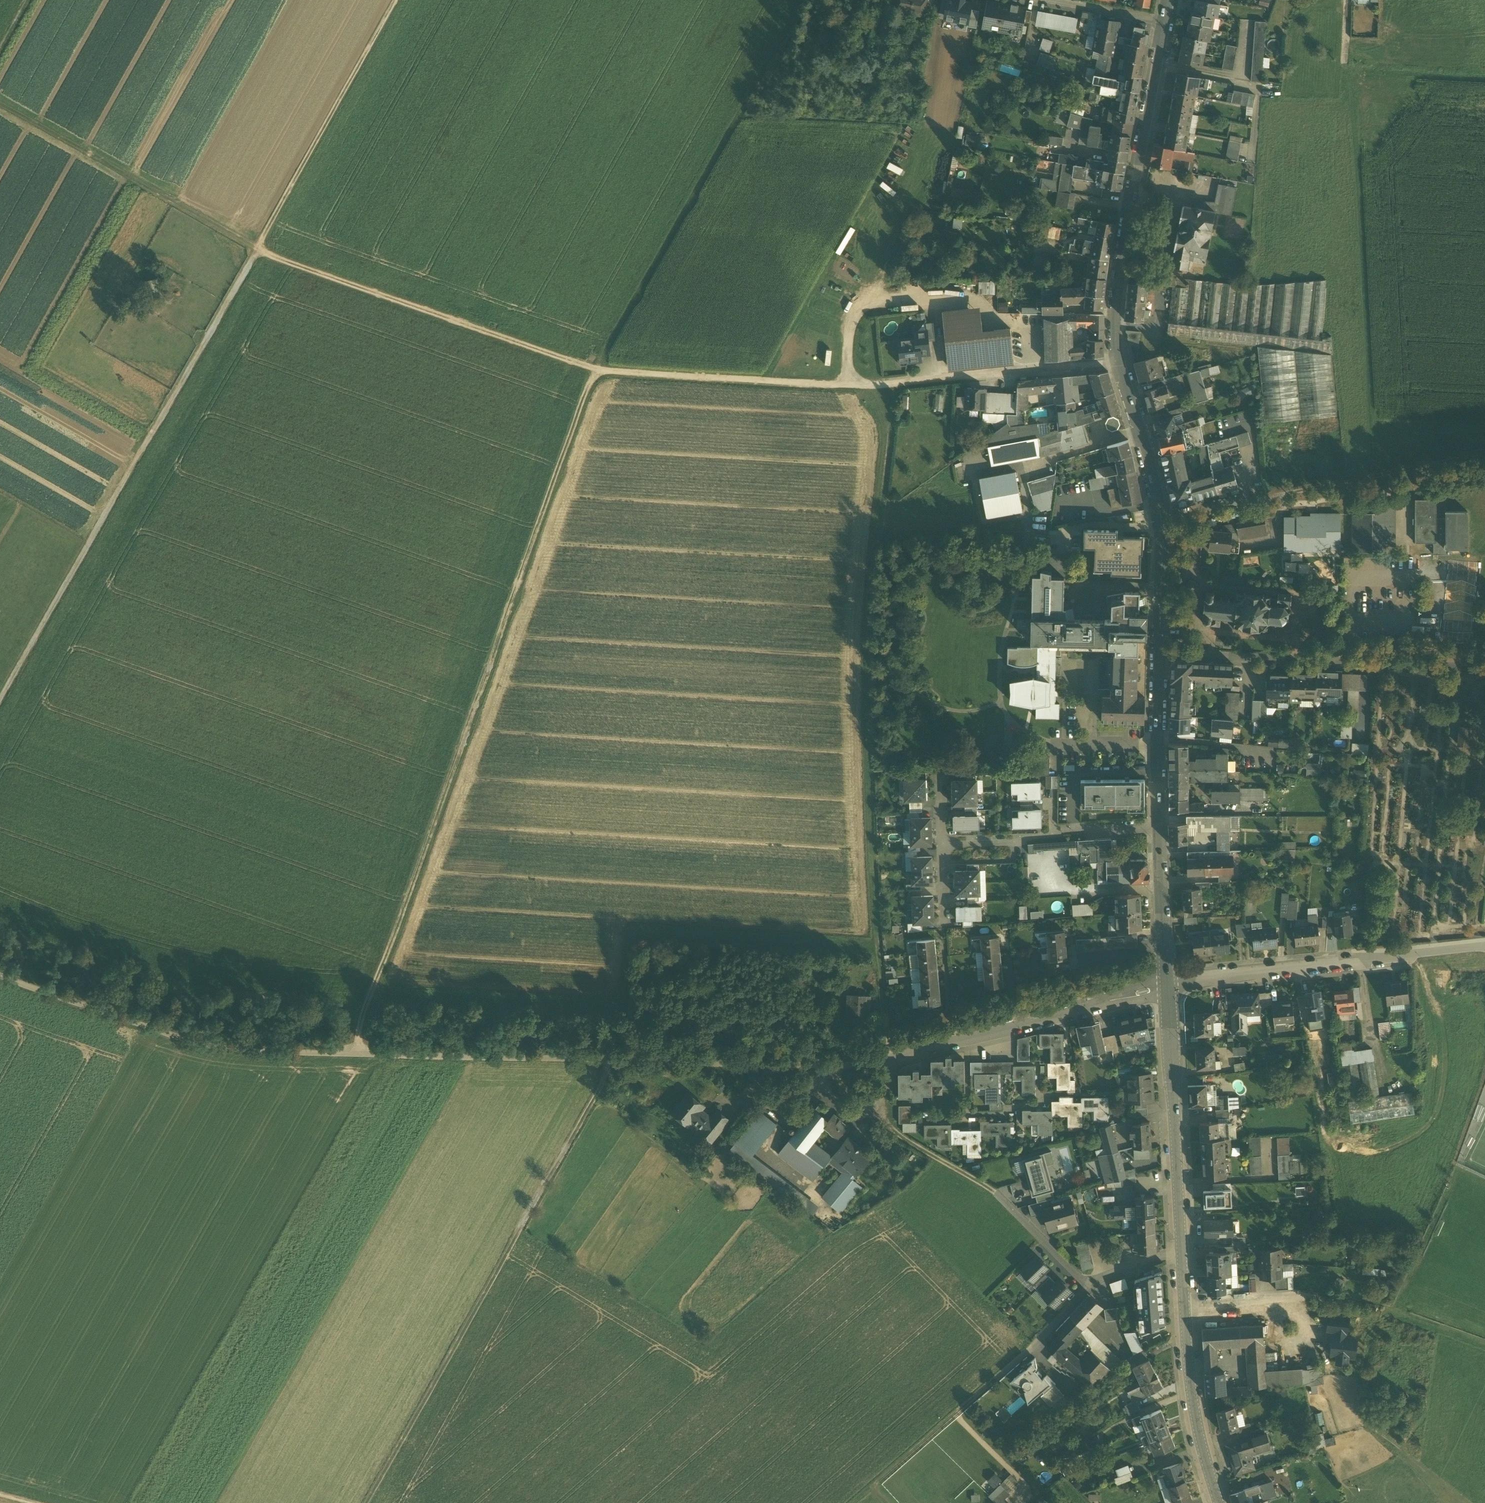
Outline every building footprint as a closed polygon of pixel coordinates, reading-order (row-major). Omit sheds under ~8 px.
[(882,20),(890,22),(894,0),(886,0),(882,20)] [(895,11),(924,17),(927,0),(897,0),(895,11)] [(971,9),(972,4),(964,2),(965,0),(956,0),(953,0),(948,0),(945,19),(968,24),(971,9)] [(1200,1),(1197,1),(1194,13),(1214,17),(1217,17),(1219,5),(1212,3),(1200,1)] [(1002,8),(996,7),(997,4),(987,2),(982,28),(1007,32),(1012,7),(1002,5),(1002,8)] [(1019,6),(1012,5),(1012,7),(1007,32),(1022,35),(1024,22),(1026,11),(1027,9),(1018,8),(1019,6)] [(976,28),(979,11),(971,9),(968,24),(967,27),(976,28)] [(1044,12),(1038,11),(1036,23),(1042,24),(1044,12)] [(1078,19),(1044,12),(1042,24),(1075,30),(1078,19)] [(1194,13),(1191,13),(1189,25),(1211,29),(1214,17),(1194,13)] [(1120,23),(1099,19),(1098,21),(1093,20),(1090,28),(1088,37),(1095,38),(1095,39),(1096,39),(1095,40),(1101,41),(1102,40),(1116,43),(1116,42),(1117,42),(1118,36),(1120,23)] [(1211,29),(1189,25),(1187,37),(1206,41),(1209,41),(1211,29)] [(1145,28),(1134,26),(1132,39),(1131,45),(1147,48),(1149,37),(1148,34),(1144,33),(1145,28)] [(1187,37),(1184,37),(1182,49),(1204,53),(1206,41),(1187,37)] [(1052,42),(1043,39),(1040,50),(1049,53),(1052,42)] [(1116,43),(1102,40),(1101,41),(1095,40),(1093,50),(1099,52),(1106,54),(1112,56),(1114,56),(1116,43)] [(1147,48),(1131,45),(1128,44),(1125,60),(1144,64),(1147,48)] [(1204,53),(1182,49),(1179,62),(1201,66),(1204,53)] [(1106,54),(1099,52),(1096,68),(1108,72),(1110,61),(1104,60),(1106,54)] [(1037,65),(1055,70),(1058,64),(1052,62),(1053,57),(1041,53),(1037,65)] [(1144,64),(1125,60),(1121,74),(1142,78),(1144,64)] [(1108,72),(1096,68),(1092,83),(1096,83),(1102,85),(1103,77),(1107,77),(1108,72)] [(1201,78),(1177,73),(1173,92),(1195,96),(1197,96),(1201,78)] [(1142,78),(1121,74),(1120,74),(1119,81),(1117,80),(1117,79),(1116,79),(1114,87),(1139,92),(1142,78)] [(1107,77),(1103,77),(1102,85),(1109,87),(1114,87),(1116,79),(1107,77)] [(1109,87),(1102,85),(1096,83),(1094,92),(1107,95),(1109,87)] [(1114,87),(1109,87),(1107,95),(1116,96),(1117,92),(1122,93),(1119,104),(1136,107),(1139,92),(1114,87)] [(1243,93),(1233,91),(1231,103),(1241,105),(1243,93)] [(1195,96),(1173,92),(1170,110),(1192,114),(1195,96)] [(1249,94),(1243,93),(1241,105),(1247,106),(1249,94)] [(1255,95),(1249,94),(1247,106),(1252,107),(1253,107),(1255,95)] [(1135,113),(1136,107),(1119,104),(1112,104),(1111,109),(1117,110),(1135,113)] [(1133,123),(1135,113),(1117,110),(1116,116),(1116,120),(1133,123)] [(1192,114),(1170,110),(1166,129),(1188,133),(1192,114)] [(1092,119),(1071,113),(1067,126),(1082,129),(1082,124),(1090,126),(1091,126),(1092,119)] [(1112,115),(1102,113),(1101,121),(1114,123),(1115,119),(1116,120),(1116,116),(1112,115)] [(1116,120),(1115,119),(1114,123),(1112,134),(1131,137),(1133,123),(1116,120)] [(1090,126),(1082,124),(1082,129),(1080,136),(1088,138),(1090,126)] [(1091,126),(1090,126),(1088,138),(1087,145),(1098,147),(1099,140),(1100,133),(1101,127),(1091,126)] [(1188,133),(1166,129),(1163,147),(1174,149),(1185,151),(1188,133)] [(971,134),(967,133),(967,134),(965,134),(964,142),(965,142),(965,144),(973,145),(975,137),(971,137),(971,134)] [(1131,137),(1112,134),(1111,142),(1110,149),(1108,159),(1109,159),(1127,161),(1131,137)] [(1063,138),(1049,136),(1048,144),(1062,146),(1063,138)] [(1101,140),(1099,140),(1098,147),(1110,149),(1111,142),(1101,140)] [(1241,143),(1230,141),(1226,159),(1238,161),(1241,143)] [(1163,147),(1153,145),(1150,165),(1170,169),(1172,157),(1174,149),(1163,147)] [(1185,151),(1174,149),(1172,157),(1193,161),(1194,153),(1185,151)] [(1127,161),(1109,159),(1108,166),(1104,165),(1104,163),(1104,162),(1088,159),(1086,159),(1084,157),(1080,156),(1078,158),(1074,157),(1073,155),(1069,155),(1067,156),(1059,155),(1058,163),(1074,165),(1124,174),(1125,174),(1127,161)] [(1038,165),(1045,168),(1046,165),(1052,167),(1053,164),(1040,158),(1038,165)] [(1124,174),(1074,165),(1072,177),(1094,181),(1097,179),(1098,173),(1103,174),(1102,182),(1101,186),(1122,190),(1124,174)] [(1103,174),(1098,173),(1097,179),(1094,181),(1102,182),(1103,174)] [(1060,182),(1043,179),(1041,188),(1059,191),(1063,192),(1064,186),(1060,185),(1060,182)] [(1174,251),(1171,266),(1188,269),(1190,259),(1192,259),(1193,261),(1205,263),(1206,257),(1210,238),(1210,237),(1215,212),(1222,213),(1231,215),(1236,188),(1227,186),(1218,184),(1215,202),(1196,201),(1194,207),(1182,205),(1179,224),(1177,223),(1176,232),(1177,232),(1174,251)] [(1063,192),(1059,191),(1056,206),(1074,209),(1076,194),(1063,192)] [(1089,219),(1079,217),(1078,223),(1088,225),(1089,219)] [(1115,224),(1098,220),(1097,227),(1095,234),(1113,238),(1115,224)] [(1061,228),(1049,226),(1047,238),(1059,240),(1061,228)] [(1113,238),(1095,234),(1094,242),(1093,248),(1110,251),(1113,238)] [(1086,240),(1075,238),(1074,243),(1074,244),(1085,247),(1086,240)] [(1094,242),(1086,240),(1085,247),(1093,248),(1094,242)] [(1085,247),(1074,244),(1074,243),(1071,243),(1069,251),(1070,252),(1070,251),(1077,252),(1077,253),(1078,253),(1081,253),(1081,254),(1082,254),(1082,253),(1087,254),(1087,255),(1088,255),(1088,254),(1091,255),(1093,248),(1085,247)] [(1110,251),(1093,248),(1091,255),(1091,256),(1109,260),(1110,251)] [(1046,257),(1034,255),(1032,266),(1043,268),(1046,257)] [(1109,260),(1091,256),(1090,262),(1089,262),(1088,270),(1089,270),(1088,277),(1106,279),(1109,260)] [(1170,277),(1157,276),(1156,285),(1173,286),(1176,287),(1177,278),(1170,277)] [(1106,279),(1088,277),(1087,287),(1086,295),(1104,297),(1106,279)] [(1182,278),(1177,278),(1176,287),(1189,288),(1190,279),(1182,278)] [(1326,280),(1248,286),(1190,279),(1189,288),(1176,287),(1173,286),(1169,323),(1322,340),(1323,338),(1326,280)] [(1148,284),(1128,282),(1126,300),(1147,301),(1148,284)] [(995,293),(994,283),(979,283),(979,293),(995,293)] [(1087,287),(1061,288),(1061,296),(1086,295),(1087,287)] [(1104,297),(1086,295),(1086,299),(1085,308),(1103,309),(1104,297)] [(1061,296),(1043,297),(1044,313),(1064,314),(1063,303),(1062,303),(1062,302),(1061,303),(1061,296)] [(1147,301),(1126,300),(1125,319),(1144,321),(1144,316),(1145,309),(1145,302),(1147,302),(1147,301)] [(1010,328),(983,331),(980,308),(942,312),(948,365),(1014,359),(1010,328)] [(917,313),(918,320),(926,319),(925,312),(917,313)] [(1064,314),(1046,314),(1046,323),(1054,323),(1057,323),(1057,319),(1064,318),(1064,314)] [(1076,314),(1064,314),(1064,318),(1057,319),(1057,323),(1054,323),(1054,332),(1058,332),(1058,327),(1070,327),(1076,327),(1076,314)] [(1084,314),(1076,314),(1076,327),(1085,327),(1084,314)] [(1104,315),(1090,315),(1090,327),(1089,340),(1103,341),(1103,340),(1104,315)] [(933,322),(926,323),(927,331),(928,341),(935,340),(933,322)] [(1054,332),(1054,323),(1046,323),(1046,332),(1054,332)] [(1322,340),(1169,323),(1167,335),(1257,346),(1331,355),(1333,355),(1331,336),(1323,338),(1322,340)] [(916,338),(899,340),(901,355),(898,358),(898,363),(902,366),(907,365),(909,362),(921,361),(921,355),(930,354),(928,341),(927,331),(915,332),(916,338)] [(1140,332),(1126,331),(1126,333),(1134,358),(1137,358),(1140,332)] [(1054,332),(1046,332),(1046,336),(1045,337),(1045,361),(1069,359),(1069,349),(1070,332),(1058,332),(1054,332)] [(1089,347),(1076,349),(1076,358),(1100,356),(1103,352),(1103,341),(1089,340),(1089,347)] [(1331,355),(1257,346),(1265,422),(1337,416),(1331,355)] [(1156,357),(1135,363),(1140,380),(1150,378),(1163,374),(1160,366),(1159,366),(1156,357)] [(1210,364),(1187,370),(1188,373),(1200,370),(1209,367),(1211,366),(1210,364)] [(1209,367),(1200,370),(1202,376),(1220,371),(1218,365),(1209,368),(1209,367)] [(1202,376),(1200,370),(1188,373),(1197,403),(1208,400),(1213,398),(1211,386),(1205,388),(1205,387),(1202,376)] [(1108,371),(1089,373),(1092,382),(1096,397),(1114,392),(1108,372),(1108,371)] [(1089,373),(1071,375),(1072,383),(1073,383),(1073,384),(1092,382),(1089,373)] [(1163,374),(1150,378),(1151,383),(1161,380),(1165,380),(1163,374)] [(1071,375),(1054,377),(1055,391),(1055,395),(1054,395),(1054,396),(1055,396),(1056,404),(1075,401),(1074,395),(1073,385),(1073,384),(1073,383),(1072,383),(1071,375)] [(1165,380),(1161,380),(1163,386),(1178,382),(1180,381),(1179,376),(1165,380)] [(1054,377),(1029,380),(1029,385),(1030,391),(1028,392),(1028,394),(1055,391),(1054,377)] [(1017,394),(998,393),(997,413),(1007,414),(1017,414),(1017,412),(1017,411),(1018,393),(1018,387),(1018,381),(1017,381),(1017,382),(1018,382),(1017,394)] [(1163,386),(1143,392),(1149,410),(1164,406),(1162,398),(1181,392),(1178,382),(1163,386)] [(985,389),(967,389),(967,398),(965,398),(965,406),(966,406),(966,408),(984,409),(985,389)] [(998,393),(985,392),(984,413),(997,413),(998,393)] [(1028,392),(1018,393),(1017,411),(1024,410),(1028,409),(1028,394),(1028,392)] [(1114,392),(1096,397),(1098,402),(1100,409),(1101,412),(1103,417),(1120,412),(1114,392)] [(944,394),(936,394),(934,409),(943,410),(944,394)] [(1089,398),(1084,399),(1086,405),(1087,406),(1098,402),(1096,397),(1089,398)] [(1075,401),(1056,404),(1057,421),(1058,421),(1059,431),(1062,430),(1077,425),(1076,416),(1076,411),(1075,401)] [(1181,408),(1163,413),(1164,418),(1173,416),(1182,414),(1181,408)] [(1024,410),(1017,411),(1017,412),(1017,414),(1007,414),(1008,423),(983,441),(987,448),(988,447),(992,466),(1041,457),(1043,456),(1042,456),(1041,456),(1038,423),(1027,424),(1024,410)] [(1084,414),(1083,414),(1086,423),(1103,417),(1101,412),(1099,413),(1095,410),(1084,414)] [(1083,414),(1076,416),(1077,425),(1083,424),(1086,423),(1083,414)] [(1164,418),(1160,420),(1159,420),(1156,421),(1154,425),(1157,438),(1182,430),(1180,424),(1176,425),(1173,416),(1164,418)] [(1113,417),(1108,418),(1106,423),(1107,428),(1112,431),(1117,429),(1120,425),(1118,419),(1113,417)] [(1198,418),(1190,421),(1192,427),(1200,425),(1198,418)] [(1057,421),(1038,423),(1041,456),(1042,456),(1061,450),(1059,446),(1062,430),(1059,431),(1058,421),(1057,421)] [(1190,421),(1180,424),(1182,430),(1192,427),(1190,421)] [(1077,425),(1062,430),(1059,446),(1061,450),(1088,442),(1083,424),(1077,425)] [(1182,430),(1157,438),(1161,454),(1182,450),(1199,446),(1204,445),(1200,425),(1192,427),(1182,430)] [(1254,431),(1236,436),(1239,446),(1257,441),(1254,431)] [(1236,436),(1229,438),(1232,448),(1239,446),(1236,436)] [(1229,438),(1207,444),(1212,475),(1220,473),(1219,469),(1224,468),(1218,451),(1225,449),(1225,450),(1232,448),(1229,438)] [(1128,440),(1107,446),(1111,460),(1115,459),(1133,455),(1128,440)] [(1204,445),(1199,446),(1204,477),(1212,475),(1207,444),(1204,445)] [(1204,477),(1191,481),(1190,479),(1188,479),(1182,450),(1161,454),(1167,484),(1172,507),(1195,502),(1195,500),(1217,493),(1212,475),(1204,477)] [(1133,455),(1115,459),(1116,465),(1118,473),(1135,469),(1133,455)] [(1116,465),(1102,468),(1104,476),(1106,476),(1105,475),(1116,473),(1118,473),(1116,465)] [(1224,468),(1219,469),(1220,473),(1212,475),(1217,493),(1238,487),(1233,471),(1234,470),(1234,469),(1235,469),(1234,465),(1224,468)] [(1118,473),(1116,473),(1122,505),(1142,501),(1135,469),(1118,473)] [(1015,472),(980,478),(987,518),(1023,511),(1015,472)] [(1116,473),(1105,475),(1106,476),(1105,476),(1107,487),(1111,507),(1122,505),(1116,473)] [(1055,474),(1027,482),(1031,495),(1053,489),(1055,474)] [(1105,476),(1089,480),(1091,491),(1107,487),(1105,476)] [(1468,511),(1445,511),(1445,512),(1446,512),(1446,518),(1436,518),(1436,500),(1415,500),(1415,543),(1433,543),(1433,554),(1451,554),(1451,549),(1468,549),(1468,548),(1467,548),(1467,512),(1468,512),(1468,511)] [(1372,513),(1371,513),(1352,513),(1352,552),(1372,552),(1372,549),(1386,549),(1386,546),(1395,546),(1395,506),(1378,506),(1378,513),(1372,513)] [(1340,514),(1316,514),(1316,517),(1312,517),(1297,517),(1297,518),(1284,518),(1284,551),(1314,551),(1314,548),(1340,548),(1340,514)] [(1265,518),(1258,519),(1260,528),(1266,527),(1265,518)] [(1258,519),(1236,523),(1238,532),(1260,528),(1258,519)] [(1236,523),(1211,528),(1211,530),(1232,532),(1232,533),(1238,532),(1236,523)] [(1260,528),(1238,532),(1239,539),(1267,534),(1266,527),(1260,528)] [(1085,530),(1084,549),(1095,549),(1094,570),(1108,571),(1107,575),(1142,576),(1143,561),(1143,539),(1118,538),(1118,533),(1118,531),(1085,530)] [(1232,532),(1211,530),(1209,550),(1230,552),(1231,541),(1232,533),(1232,532)] [(1239,542),(1231,541),(1230,552),(1238,553),(1239,542)] [(1140,592),(1124,592),(1124,593),(1106,596),(1109,613),(1111,614),(1111,619),(1105,619),(1105,620),(1068,619),(1066,608),(1064,608),(1064,578),(1051,577),(1052,573),(1041,570),(1041,576),(1033,576),(1032,616),(1033,616),(1033,618),(1032,618),(1032,620),(1030,620),(1030,642),(1031,642),(1031,643),(1037,643),(1037,646),(1031,646),(1031,647),(1018,647),(1017,648),(1008,648),(1008,663),(1012,665),(1016,666),(1021,667),(1025,667),(1030,666),(1034,665),(1037,664),(1037,679),(1034,678),(1012,682),(1012,702),(1033,707),(1036,706),(1036,718),(1059,718),(1060,703),(1055,703),(1055,696),(1058,695),(1058,690),(1055,690),(1056,644),(1060,644),(1060,646),(1093,647),(1116,648),(1115,662),(1113,662),(1112,672),(1115,672),(1114,690),(1103,690),(1102,720),(1144,722),(1145,698),(1143,698),(1143,697),(1137,697),(1135,697),(1135,683),(1136,683),(1136,682),(1136,672),(1138,672),(1138,663),(1136,663),(1137,654),(1138,654),(1139,638),(1147,638),(1147,636),(1147,631),(1147,629),(1148,615),(1142,614),(1137,614),(1137,611),(1140,611),(1140,604),(1145,603),(1144,598),(1140,599),(1140,592)] [(1197,588),(1196,588),(1197,584),(1197,583),(1196,584),(1194,581),(1195,580),(1194,580),(1193,580),(1190,580),(1190,579),(1189,580),(1187,583),(1186,582),(1185,583),(1186,583),(1186,587),(1185,587),(1185,588),(1186,588),(1188,590),(1188,591),(1189,592),(1189,591),(1192,591),(1193,592),(1193,591),(1196,589),(1197,589),(1197,588)] [(1269,597),(1263,597),(1264,595),(1263,594),(1261,596),(1246,595),(1245,592),(1244,593),(1244,595),(1238,594),(1237,593),(1236,594),(1237,595),(1236,601),(1234,600),(1233,601),(1234,602),(1229,601),(1230,599),(1228,598),(1228,601),(1222,600),(1222,598),(1220,598),(1220,600),(1215,600),(1215,597),(1213,597),(1214,595),(1215,593),(1214,593),(1214,592),(1212,592),(1212,593),(1208,593),(1208,592),(1206,592),(1206,593),(1205,593),(1205,594),(1206,594),(1205,599),(1204,599),(1202,599),(1202,600),(1204,601),(1204,604),(1203,611),(1203,614),(1201,614),(1201,615),(1202,616),(1203,616),(1203,620),(1202,620),(1202,622),(1203,622),(1203,623),(1205,623),(1205,622),(1209,623),(1209,624),(1210,624),(1210,625),(1219,626),(1220,618),(1226,618),(1226,621),(1227,621),(1228,619),(1232,619),(1232,621),(1234,620),(1234,626),(1232,627),(1233,628),(1235,627),(1241,628),(1240,630),(1241,631),(1243,629),(1258,630),(1259,633),(1261,632),(1260,630),(1266,631),(1267,632),(1268,631),(1267,630),(1268,624),(1269,625),(1270,623),(1275,623),(1274,626),(1276,626),(1276,624),(1281,624),(1282,627),(1284,626),(1283,624),(1287,620),(1289,622),(1290,620),(1288,619),(1288,613),(1291,613),(1290,611),(1288,612),(1285,608),(1286,606),(1287,606),(1287,605),(1290,605),(1291,595),(1278,593),(1277,599),(1270,598),(1271,597),(1270,596),(1269,597)] [(1332,641),(1334,631),(1324,636),(1312,648),(1323,647),(1332,641)] [(1192,662),(1172,661),(1171,681),(1170,716),(1190,716),(1193,716),(1194,689),(1191,687),(1194,684),(1205,684),(1206,689),(1214,688),(1215,690),(1223,688),(1222,685),(1234,685),(1234,663),(1192,662)] [(1340,672),(1335,672),(1315,671),(1315,673),(1314,699),(1326,700),(1326,699),(1340,699),(1340,688),(1341,674),(1341,672),(1340,672)] [(1315,673),(1290,673),(1290,675),(1289,701),(1301,701),(1301,700),(1314,700),(1314,699),(1315,673)] [(1290,675),(1267,674),(1266,701),(1289,702),(1289,701),(1290,675)] [(1354,675),(1341,674),(1340,688),(1348,688),(1353,688),(1354,675)] [(1367,675),(1354,675),(1353,688),(1359,689),(1366,689),(1367,675)] [(1239,695),(1227,694),(1226,719),(1233,719),(1237,720),(1239,695)] [(1359,699),(1348,699),(1347,721),(1352,722),(1358,722),(1359,699)] [(1190,716),(1170,716),(1169,730),(1190,731),(1190,722),(1190,716)] [(1233,720),(1214,718),(1212,735),(1233,737),(1233,720)] [(1347,721),(1341,721),(1341,738),(1352,739),(1352,722),(1347,721)] [(1476,729),(1460,727),(1458,745),(1467,746),(1474,747),(1476,729)] [(1268,746),(1288,748),(1289,738),(1269,736),(1268,746)] [(1369,744),(1352,743),(1351,754),(1368,755),(1369,744)] [(1188,745),(1168,744),(1169,770),(1188,771),(1188,761),(1188,745)] [(1222,754),(1216,754),(1216,759),(1196,759),(1196,761),(1188,761),(1188,771),(1228,771),(1228,761),(1228,754),(1222,754)] [(1320,774),(1321,763),(1308,762),(1307,774),(1320,774)] [(1188,771),(1169,770),(1169,799),(1187,799),(1187,787),(1188,787),(1188,778),(1188,771)] [(1228,771),(1188,771),(1188,778),(1192,778),(1193,780),(1211,780),(1223,780),(1223,785),(1228,785),(1228,772),(1228,771)] [(927,780),(905,780),(905,790),(905,791),(906,800),(910,800),(919,800),(922,800),(927,799),(927,792),(925,792),(925,787),(927,787),(927,780)] [(964,780),(953,781),(953,793),(977,792),(977,780),(976,780),(964,780)] [(1144,780),(1081,780),(1081,803),(1092,803),(1092,807),(1105,807),(1105,803),(1127,803),(1127,811),(1135,810),(1135,806),(1145,805),(1144,780)] [(1223,780),(1211,780),(1212,790),(1223,790),(1223,785),(1223,780)] [(1040,782),(1012,783),(1012,793),(1019,793),(1019,799),(1020,799),(1032,798),(1041,798),(1040,782)] [(1268,788),(1240,788),(1239,790),(1240,790),(1240,800),(1267,800),(1268,788)] [(1223,790),(1212,790),(1212,800),(1240,800),(1240,790),(1239,790),(1228,790),(1223,790)] [(977,792),(953,793),(953,805),(965,805),(977,804),(977,792)] [(1187,799),(1169,799),(1169,810),(1187,810),(1187,807),(1187,799)] [(919,800),(910,800),(910,812),(919,812),(922,812),(922,800),(919,800)] [(1021,811),(1019,811),(1019,817),(1013,817),(1013,827),(1041,826),(1041,810),(1033,810),(1021,811)] [(965,816),(954,817),(954,829),(979,828),(979,816),(977,816),(965,816)] [(1195,816),(1186,816),(1186,823),(1187,823),(1187,827),(1195,828),(1195,816)] [(1229,816),(1195,816),(1195,828),(1229,828),(1229,816)] [(919,818),(911,818),(911,832),(931,831),(931,824),(931,817),(919,818)] [(1186,823),(1169,824),(1170,844),(1187,844),(1187,827),(1187,823),(1186,823)] [(931,831),(911,832),(911,845),(920,845),(932,844),(931,838),(932,838),(931,831)] [(1229,831),(1217,831),(1218,851),(1230,851),(1229,831)] [(1098,839),(1089,840),(1089,844),(1089,849),(1089,854),(1090,862),(1098,862),(1098,861),(1098,843),(1098,839)] [(1111,839),(1098,839),(1098,843),(1098,861),(1106,861),(1111,861),(1111,842),(1111,839)] [(1089,840),(1077,841),(1077,844),(1077,848),(1078,850),(1089,849),(1089,844),(1089,840)] [(1063,842),(1033,844),(1033,847),(1033,853),(1036,853),(1036,851),(1077,848),(1077,844),(1077,841),(1063,842)] [(1285,860),(1296,860),(1296,849),(1285,849),(1285,860)] [(1088,853),(1081,854),(1081,866),(1090,865),(1090,862),(1089,854),(1088,854),(1088,853)] [(1081,866),(1081,854),(1070,854),(1071,866),(1081,866)] [(917,857),(912,857),(912,871),(932,870),(932,863),(932,856),(917,857)] [(1205,858),(1187,859),(1188,875),(1205,875),(1205,858)] [(1230,858),(1205,858),(1205,875),(1219,874),(1230,874),(1230,858)] [(1147,859),(1130,860),(1131,882),(1149,882),(1149,881),(1149,873),(1148,873),(1147,859)] [(1111,861),(1106,861),(1107,870),(1107,878),(1107,883),(1131,882),(1130,860),(1111,861)] [(1106,861),(1098,861),(1098,862),(1099,870),(1107,870),(1106,861)] [(932,870),(912,871),(913,884),(921,884),(933,883),(932,877),(933,877),(932,870)] [(967,871),(955,871),(956,883),(980,882),(979,870),(967,871)] [(1099,870),(1098,870),(1097,870),(1098,880),(1105,879),(1107,878),(1107,870),(1099,870)] [(1230,874),(1219,874),(1219,882),(1230,882),(1230,874)] [(980,882),(956,883),(956,895),(968,895),(980,894),(980,882)] [(1195,889),(1183,890),(1184,912),(1201,911),(1201,891),(1201,889),(1195,889)] [(921,896),(913,896),(913,909),(934,909),(933,902),(933,895),(921,896)] [(1140,895),(1131,895),(1129,895),(1116,896),(1116,913),(1140,912),(1140,895)] [(1289,896),(1282,896),(1281,915),(1288,915),(1288,901),(1289,896)] [(1297,902),(1288,901),(1288,915),(1288,917),(1296,918),(1297,902)] [(1092,904),(1072,905),(1073,916),(1093,914),(1092,904)] [(1020,905),(1020,918),(1028,918),(1027,905),(1020,905)] [(968,907),(956,907),(957,919),(963,919),(963,926),(973,926),(973,919),(982,919),(981,906),(968,907)] [(1309,907),(1309,916),(1318,915),(1318,907),(1309,907)] [(934,909),(913,909),(914,923),(922,923),(934,922),(934,916),(934,909)] [(1140,912),(1116,913),(1117,930),(1137,929),(1141,929),(1140,912)] [(1341,915),(1334,916),(1335,927),(1336,936),(1352,934),(1350,914),(1349,915),(1349,917),(1342,918),(1341,915)] [(1317,916),(1308,917),(1309,925),(1318,924),(1317,916)] [(922,923),(914,923),(908,923),(908,932),(922,930),(922,923)] [(1252,923),(1244,924),(1244,928),(1245,936),(1253,935),(1252,930),(1252,923)] [(1244,924),(1236,925),(1237,937),(1245,936),(1244,928),(1244,924)] [(1309,925),(1308,925),(1310,943),(1320,942),(1318,924),(1309,925)] [(1310,943),(1308,925),(1294,927),(1296,945),(1310,943)] [(1252,930),(1253,935),(1254,949),(1278,947),(1276,931),(1262,932),(1262,929),(1252,930)] [(1064,931),(1046,933),(1047,947),(1065,945),(1064,931)] [(1228,934),(1210,936),(1212,953),(1230,952),(1228,934)] [(1210,936),(1192,937),(1194,955),(1212,953),(1210,936)] [(999,937),(981,939),(982,952),(1000,951),(999,937)] [(934,939),(917,941),(918,955),(936,953),(934,939)] [(1065,945),(1047,947),(1049,961),(1067,959),(1065,945)] [(1000,951),(982,952),(983,966),(1001,964),(1000,951)] [(936,953),(918,955),(919,968),(937,967),(936,953)] [(1001,964),(983,966),(985,980),(1003,978),(1001,964)] [(937,967),(919,968),(920,982),(939,980),(937,967)] [(1003,978),(985,980),(985,988),(1003,986),(1003,978)] [(920,982),(912,982),(913,988),(915,988),(915,996),(918,995),(922,995),(940,994),(939,980),(920,982)] [(1406,981),(1386,984),(1388,1003),(1404,1002),(1403,996),(1407,996),(1406,981)] [(825,985),(803,983),(802,993),(824,995),(825,985)] [(1359,986),(1352,987),(1352,991),(1353,991),(1354,1002),(1361,1001),(1359,986)] [(1321,990),(1312,992),(1312,994),(1306,995),(1306,994),(1303,995),(1305,1008),(1305,1010),(1308,1010),(1310,1020),(1325,1017),(1321,990)] [(1352,991),(1333,993),(1334,1003),(1336,1002),(1338,1013),(1355,1012),(1354,1002),(1353,991),(1352,991)] [(1258,993),(1232,995),(1232,1003),(1233,1034),(1246,1033),(1246,1014),(1259,1014),(1259,1007),(1258,993)] [(1265,993),(1258,993),(1259,1007),(1266,1006),(1266,1005),(1265,993)] [(940,994),(922,995),(918,995),(915,996),(912,996),(913,1007),(919,1007),(919,1008),(928,1007),(928,1006),(934,1005),(934,1004),(941,1004),(940,994)] [(870,996),(848,995),(847,1010),(850,1010),(849,1024),(868,1025),(870,996)] [(1292,1001),(1272,1003),(1272,1004),(1272,1005),(1275,1031),(1286,1030),(1285,1020),(1294,1019),(1292,1001)] [(1212,1013),(1194,1013),(1195,1036),(1213,1035),(1213,1022),(1212,1013)] [(1220,1013),(1212,1013),(1213,1022),(1221,1022),(1220,1013)] [(1145,1015),(1131,1018),(1137,1041),(1148,1039),(1149,1045),(1156,1044),(1155,1028),(1154,1029),(1148,1030),(1145,1019),(1145,1015)] [(1151,1017),(1145,1019),(1148,1030),(1154,1029),(1151,1017)] [(1131,1018),(1117,1021),(1118,1025),(1122,1039),(1123,1044),(1137,1041),(1131,1018)] [(1099,1022),(1076,1027),(1080,1047),(1090,1045),(1092,1054),(1106,1051),(1103,1037),(1099,1022)] [(1389,1022),(1378,1023),(1380,1040),(1391,1039),(1389,1022)] [(1118,1025),(1113,1027),(1114,1035),(1116,1040),(1122,1039),(1118,1025)] [(1063,1033),(1040,1034),(1040,1044),(1050,1044),(1050,1063),(1065,1063),(1065,1055),(1064,1055),(1063,1033)] [(1114,1035),(1103,1037),(1106,1051),(1112,1050),(1113,1053),(1119,1052),(1116,1040),(1114,1035)] [(1029,1036),(1017,1039),(1017,1045),(1029,1044),(1029,1036)] [(1352,1045),(1340,1047),(1341,1053),(1353,1052),(1352,1045)] [(1246,1047),(1234,1047),(1234,1055),(1246,1055),(1246,1047)] [(1214,1048),(1196,1049),(1197,1069),(1215,1068),(1214,1048)] [(1353,1052),(1341,1053),(1342,1065),(1357,1063),(1359,1063),(1374,1060),(1372,1049),(1353,1052)] [(954,1060),(954,1064),(951,1064),(951,1057),(946,1057),(946,1064),(943,1064),(943,1084),(955,1084),(955,1082),(965,1082),(964,1060),(954,1060)] [(931,1060),(931,1073),(921,1073),(921,1077),(919,1078),(919,1070),(913,1070),(913,1078),(911,1078),(911,1073),(898,1074),(899,1095),(910,1094),(910,1098),(923,1097),(922,1092),(932,1092),(932,1084),(943,1084),(943,1064),(943,1060),(931,1060)] [(1374,1060),(1359,1063),(1365,1099),(1380,1097),(1374,1060)] [(1247,1062),(1234,1064),(1235,1071),(1248,1069),(1247,1062)] [(1065,1063),(1050,1063),(1048,1063),(1048,1074),(1057,1073),(1057,1077),(1070,1076),(1070,1063),(1065,1063)] [(1357,1063),(1342,1065),(1348,1101),(1363,1099),(1357,1063)] [(1035,1092),(1035,1066),(1013,1066),(1013,1074),(1013,1077),(1022,1077),(1022,1092),(1035,1092)] [(999,1095),(999,1074),(997,1074),(992,1074),(987,1074),(982,1074),(976,1074),(975,1074),(975,1084),(985,1084),(986,1087),(986,1103),(1001,1103),(1000,1095),(999,1095)] [(1133,1075),(1127,1075),(1128,1089),(1152,1087),(1151,1074),(1145,1074),(1133,1075)] [(1070,1080),(1070,1076),(1057,1077),(1057,1089),(1068,1089),(1070,1089),(1070,1080)] [(1206,1085),(1188,1086),(1189,1106),(1207,1105),(1207,1098),(1206,1085)] [(1152,1087),(1128,1089),(1129,1103),(1135,1102),(1147,1102),(1153,1101),(1152,1087)] [(1348,1101),(1351,1124),(1415,1114),(1411,1092),(1380,1097),(1365,1099),(1363,1099),(1348,1101)] [(718,1111),(712,1118),(701,1109),(704,1106),(689,1094),(674,1112),(689,1124),(692,1121),(703,1130),(701,1132),(711,1141),(729,1120),(718,1111)] [(1228,1096),(1216,1096),(1216,1104),(1216,1111),(1228,1109),(1228,1096)] [(1073,1099),(1070,1099),(1069,1097),(1060,1097),(1060,1101),(1052,1101),(1052,1110),(1052,1111),(1052,1116),(1072,1116),(1072,1127),(1082,1126),(1082,1111),(1082,1102),(1073,1102),(1073,1099)] [(1108,1119),(1108,1097),(1082,1098),(1082,1102),(1082,1111),(1097,1111),(1098,1119),(1108,1119)] [(833,1114),(820,1103),(815,1110),(828,1121),(833,1114)] [(899,1123),(903,1123),(903,1132),(916,1132),(916,1123),(911,1123),(910,1106),(899,1106),(899,1123)] [(1147,1108),(1135,1108),(1135,1118),(1147,1114),(1147,1108)] [(828,1121),(815,1110),(810,1116),(824,1127),(828,1121)] [(1052,1116),(1052,1111),(1052,1110),(1031,1111),(1031,1110),(1022,1110),(1022,1125),(1040,1124),(1040,1135),(1053,1135),(1052,1116)] [(761,1111),(736,1142),(752,1155),(776,1123),(761,1111)] [(848,1126),(833,1114),(828,1121),(843,1133),(848,1126)] [(824,1127),(810,1116),(791,1141),(804,1152),(812,1142),(824,1127)] [(1011,1122),(989,1122),(989,1121),(980,1121),(980,1130),(981,1130),(981,1136),(1000,1136),(1000,1146),(1011,1146),(1011,1122)] [(1150,1122),(1141,1123),(1141,1125),(1132,1125),(1133,1131),(1150,1131),(1150,1122)] [(1218,1122),(1200,1123),(1201,1140),(1219,1139),(1218,1122)] [(1228,1122),(1218,1122),(1219,1139),(1225,1139),(1229,1139),(1228,1122)] [(951,1124),(925,1125),(925,1138),(941,1138),(941,1147),(951,1146),(951,1129),(951,1124)] [(1111,1124),(1100,1128),(1107,1154),(1118,1151),(1111,1124)] [(980,1130),(960,1130),(959,1129),(951,1129),(951,1144),(971,1144),(971,1154),(981,1154),(981,1136),(981,1130),(980,1130)] [(1150,1131),(1133,1131),(1133,1148),(1151,1147),(1151,1132),(1150,1131)] [(870,1157),(848,1139),(833,1157),(856,1175),(870,1157)] [(1219,1139),(1201,1140),(1202,1159),(1226,1158),(1225,1139),(1219,1139)] [(812,1142),(804,1152),(791,1141),(789,1140),(778,1154),(813,1181),(829,1161),(833,1157),(812,1142)] [(752,1155),(736,1142),(728,1152),(744,1164),(749,1158),(752,1155)] [(1044,1153),(1047,1165),(1055,1162),(1052,1151),(1044,1153)] [(1118,1151),(1107,1154),(1110,1168),(1114,1181),(1125,1178),(1123,1172),(1118,1151)] [(1044,1153),(1022,1159),(1032,1197),(1036,1196),(1053,1191),(1054,1191),(1047,1165),(1044,1153)] [(1107,1154),(1099,1156),(1103,1170),(1110,1168),(1107,1154)] [(1278,1155),(1278,1173),(1290,1173),(1289,1155),(1278,1155)] [(856,1175),(833,1157),(829,1161),(843,1172),(852,1180),(856,1175)] [(816,1209),(749,1158),(744,1164),(812,1216),(816,1209)] [(1226,1158),(1202,1159),(1203,1178),(1226,1177),(1226,1158)] [(1103,1170),(1102,1170),(1103,1175),(1104,1174),(1106,1183),(1114,1181),(1110,1168),(1103,1170)] [(1134,1170),(1123,1172),(1125,1178),(1134,1176),(1134,1170)] [(852,1180),(843,1172),(822,1197),(840,1213),(862,1187),(852,1180)] [(1125,1178),(1114,1181),(1115,1186),(1135,1185),(1134,1176),(1125,1178)] [(1306,1185),(1296,1186),(1296,1195),(1306,1195),(1306,1185)] [(1211,1190),(1203,1191),(1204,1197),(1204,1207),(1228,1206),(1232,1206),(1232,1199),(1231,1189),(1213,1190),(1211,1190)] [(1053,1191),(1036,1196),(1038,1202),(1051,1199),(1054,1198),(1053,1191)] [(1054,1198),(1051,1199),(1053,1208),(1062,1205),(1061,1202),(1070,1200),(1069,1194),(1054,1198)] [(1154,1196),(1136,1197),(1136,1209),(1136,1217),(1154,1216),(1154,1196)] [(1038,1202),(1028,1205),(1031,1217),(1045,1213),(1045,1210),(1053,1208),(1051,1199),(1038,1202)] [(1053,1208),(1045,1210),(1045,1213),(1050,1231),(1064,1227),(1063,1223),(1076,1219),(1071,1203),(1070,1200),(1061,1202),(1062,1205),(1053,1208)] [(1126,1206),(1114,1206),(1115,1218),(1127,1217),(1126,1210),(1126,1206)] [(1154,1216),(1136,1217),(1137,1228),(1137,1233),(1155,1232),(1154,1216)] [(1234,1232),(1233,1221),(1233,1220),(1204,1221),(1205,1237),(1234,1235),(1234,1232)] [(1137,1233),(1137,1242),(1132,1243),(1133,1250),(1138,1251),(1138,1252),(1156,1251),(1155,1232),(1137,1233)] [(1245,1238),(1233,1238),(1233,1246),(1236,1246),(1245,1246),(1245,1238)] [(1087,1242),(1076,1245),(1082,1270),(1093,1267),(1087,1242)] [(1293,1263),(1281,1264),(1280,1250),(1272,1251),(1271,1250),(1267,1250),(1266,1251),(1261,1251),(1261,1253),(1260,1254),(1261,1278),(1265,1278),(1266,1279),(1269,1279),(1270,1278),(1275,1277),(1281,1277),(1287,1276),(1293,1276),(1293,1263)] [(1230,1252),(1218,1253),(1206,1253),(1207,1265),(1231,1264),(1230,1253),(1230,1252)] [(1037,1256),(1022,1272),(1033,1283),(1045,1272),(1048,1268),(1037,1256)] [(1231,1264),(1207,1265),(1207,1276),(1225,1276),(1231,1275),(1231,1264)] [(1161,1271),(1135,1280),(1135,1281),(1136,1281),(1136,1287),(1138,1287),(1139,1295),(1162,1293),(1160,1273),(1161,1272),(1161,1271)] [(1045,1272),(1033,1283),(1032,1284),(1037,1289),(1049,1276),(1045,1272)] [(1049,1276),(1037,1289),(1043,1295),(1056,1283),(1049,1276)] [(1225,1276),(1207,1276),(1208,1294),(1226,1293),(1226,1287),(1225,1276)] [(1281,1277),(1275,1277),(1276,1289),(1288,1289),(1287,1276),(1281,1277)] [(1124,1278),(1110,1283),(1113,1293),(1127,1288),(1124,1278)] [(1056,1283),(1043,1295),(1055,1307),(1069,1293),(1069,1289),(1059,1279),(1056,1283)] [(1162,1293),(1139,1295),(1140,1304),(1138,1304),(1139,1319),(1141,1319),(1142,1333),(1142,1334),(1166,1326),(1165,1325),(1164,1325),(1162,1293)] [(1090,1294),(1070,1316),(1082,1328),(1083,1329),(1086,1325),(1086,1326),(1095,1315),(1096,1315),(1103,1307),(1090,1294)] [(1116,1308),(1104,1309),(1106,1321),(1118,1320),(1116,1308)] [(1070,1316),(1056,1331),(1061,1335),(1069,1343),(1075,1336),(1080,1331),(1082,1328),(1070,1316)] [(1348,1318),(1329,1316),(1327,1329),(1337,1331),(1345,1332),(1347,1332),(1348,1318)] [(1086,1326),(1086,1325),(1083,1329),(1081,1331),(1092,1348),(1091,1349),(1112,1370),(1123,1362),(1086,1326)] [(1262,1325),(1240,1326),(1241,1346),(1246,1346),(1248,1362),(1265,1361),(1262,1325)] [(1240,1326),(1202,1329),(1203,1349),(1216,1348),(1231,1347),(1241,1346),(1240,1326)] [(1091,1347),(1080,1331),(1075,1336),(1085,1350),(1087,1352),(1090,1349),(1091,1348),(1091,1347)] [(1357,1339),(1344,1337),(1345,1332),(1337,1331),(1336,1337),(1333,1336),(1331,1354),(1338,1355),(1337,1363),(1346,1364),(1347,1356),(1355,1357),(1357,1339)] [(1136,1332),(1124,1334),(1133,1355),(1143,1349),(1136,1332)] [(1160,1334),(1153,1338),(1155,1342),(1162,1339),(1160,1334)] [(1069,1343),(1061,1335),(1056,1341),(1064,1348),(1069,1343)] [(1056,1341),(1048,1349),(1056,1356),(1064,1348),(1056,1341)] [(1082,1362),(1064,1348),(1056,1356),(1082,1378),(1091,1370),(1082,1362)] [(1216,1348),(1203,1349),(1205,1373),(1218,1372),(1216,1348)] [(1097,1356),(1090,1349),(1087,1352),(1085,1354),(1088,1357),(1092,1361),(1097,1356)] [(1133,1355),(1132,1355),(1137,1365),(1148,1360),(1143,1349),(1133,1355)] [(1092,1361),(1088,1357),(1082,1362),(1091,1370),(1101,1360),(1097,1356),(1092,1361)] [(1037,1372),(1035,1370),(1037,1368),(1035,1358),(1020,1371),(1021,1372),(1011,1381),(1021,1385),(1022,1384),(1023,1386),(1024,1387),(1025,1388),(1027,1389),(1024,1391),(1028,1403),(1043,1390),(1041,1388),(1043,1385),(1048,1390),(1055,1384),(1047,1374),(1042,1379),(1040,1376),(1042,1375),(1038,1371),(1037,1372)] [(1137,1365),(1133,1367),(1140,1382),(1156,1374),(1149,1360),(1137,1365)] [(1265,1361),(1248,1362),(1248,1371),(1266,1369),(1265,1361)] [(1266,1369),(1248,1371),(1249,1385),(1254,1384),(1254,1388),(1267,1387),(1266,1369)] [(1218,1372),(1205,1373),(1206,1394),(1225,1393),(1226,1393),(1225,1389),(1224,1372),(1218,1372)] [(1156,1374),(1140,1382),(1143,1389),(1146,1395),(1162,1387),(1156,1374)] [(1140,1382),(1133,1385),(1137,1392),(1143,1389),(1140,1382)] [(1048,1390),(1041,1396),(1050,1407),(1064,1395),(1055,1384),(1048,1390)] [(1133,1385),(1126,1388),(1130,1395),(1137,1392),(1133,1385)] [(1249,1388),(1231,1389),(1232,1396),(1252,1395),(1252,1388),(1252,1387),(1249,1388)] [(1137,1392),(1130,1395),(1133,1402),(1136,1400),(1146,1395),(1143,1389),(1137,1392)] [(1133,1402),(1125,1405),(1128,1413),(1140,1409),(1136,1400),(1133,1402)] [(1234,1407),(1217,1410),(1222,1432),(1236,1429),(1239,1429),(1238,1427),(1234,1407)] [(1140,1409),(1128,1413),(1131,1420),(1132,1420),(1134,1428),(1142,1425),(1139,1417),(1142,1416),(1140,1409)] [(1142,1416),(1139,1417),(1142,1425),(1143,1429),(1164,1421),(1160,1410),(1142,1416)] [(1164,1421),(1143,1429),(1146,1435),(1149,1443),(1170,1435),(1164,1421)] [(1250,1423),(1238,1427),(1239,1429),(1236,1429),(1238,1435),(1250,1431),(1252,1431),(1250,1423)] [(1252,1431),(1250,1431),(1252,1437),(1265,1433),(1263,1427),(1252,1431)] [(1250,1431),(1238,1435),(1239,1441),(1252,1437),(1250,1431)] [(1320,1446),(1336,1442),(1335,1436),(1326,1438),(1324,1432),(1317,1434),(1320,1446)] [(1265,1433),(1252,1437),(1255,1448),(1259,1446),(1260,1451),(1270,1447),(1265,1433)] [(1146,1435),(1139,1437),(1142,1446),(1149,1443),(1146,1435)] [(1170,1435),(1149,1443),(1153,1455),(1174,1447),(1170,1435)] [(1062,1437),(1050,1443),(1054,1451),(1066,1444),(1062,1437)] [(1239,1441),(1227,1445),(1236,1474),(1254,1468),(1248,1450),(1255,1448),(1252,1437),(1239,1441)] [(1180,1463),(1162,1469),(1163,1470),(1161,1474),(1169,1478),(1171,1485),(1185,1481),(1180,1463)] [(1128,1465),(1116,1470),(1119,1477),(1131,1472),(1128,1465)] [(988,1480),(995,1487),(1003,1480),(996,1472),(988,1480)] [(1119,1477),(1114,1478),(1116,1485),(1133,1478),(1131,1472),(1119,1477)] [(1004,1498),(1020,1482),(1011,1473),(989,1495),(997,1502),(1009,1502),(1004,1498)] [(1168,1486),(1174,1502),(1181,1502),(1191,1500),(1185,1481),(1171,1485),(1168,1486)] [(1272,1481),(1259,1485),(1261,1492),(1264,1501),(1272,1499),(1271,1496),(1276,1494),(1272,1481)] [(989,1483),(985,1487),(991,1492),(995,1488),(989,1483)] [(1259,1485),(1248,1489),(1250,1494),(1257,1492),(1257,1493),(1261,1492),(1259,1485)] [(1230,1495),(1233,1502),(1248,1502),(1245,1496),(1250,1494),(1248,1489),(1230,1495)]
